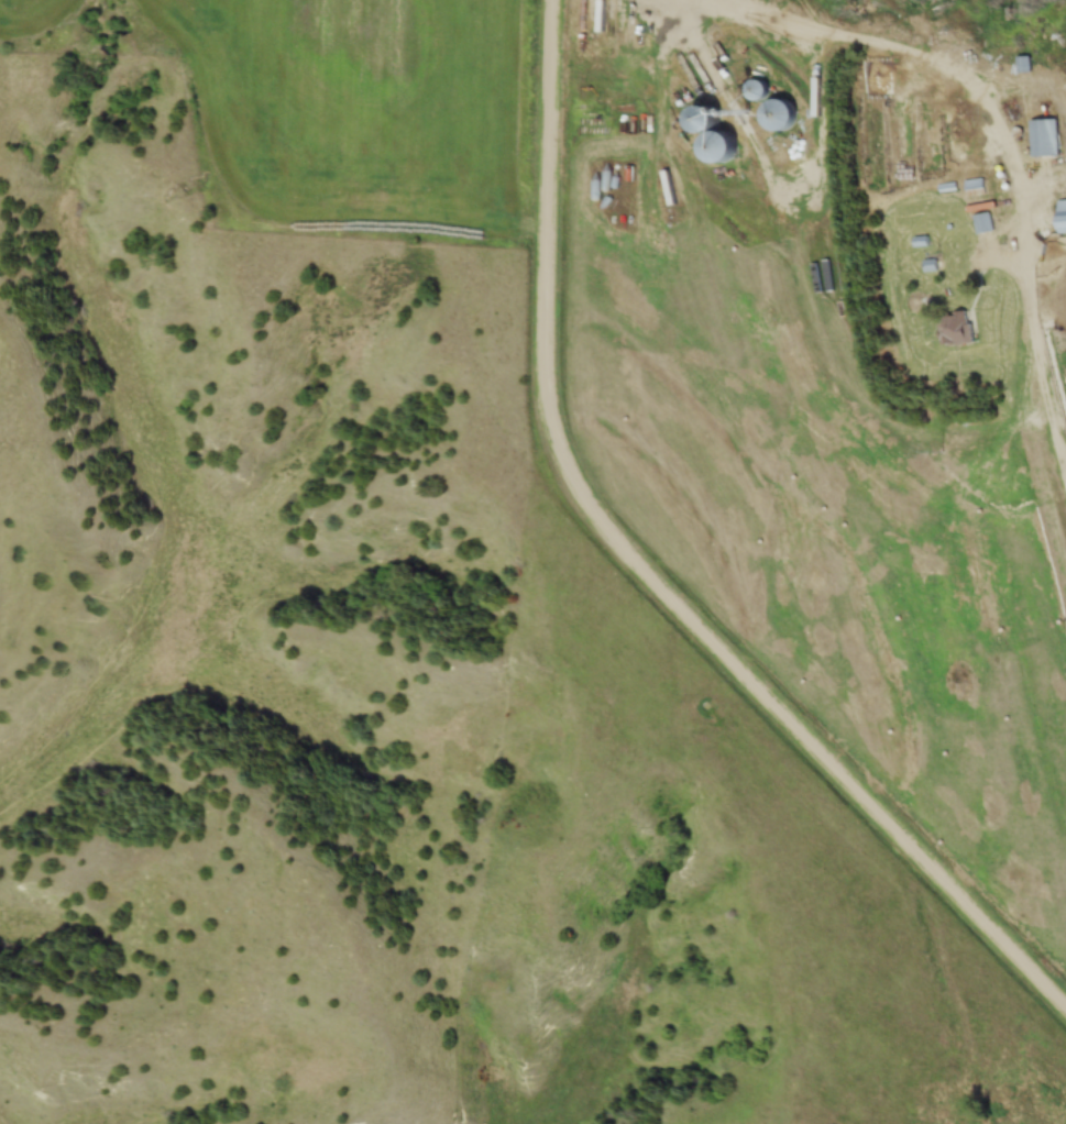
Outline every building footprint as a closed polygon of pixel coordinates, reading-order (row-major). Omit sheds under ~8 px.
[(1020,74),(1032,72),(1029,58),(1018,60),(1020,74)] [(746,84),(749,101),(766,98),(762,81),(746,84)] [(766,102),(766,130),(791,130),(791,102),(766,102)] [(708,105),(688,113),(698,135),(717,127),(708,105)] [(1058,156),(1057,120),(1029,121),(1031,157),(1058,156)] [(725,161),(723,134),(703,135),(705,162),(725,161)] [(966,198),(985,195),(983,179),(964,182),(966,198)] [(973,215),(975,235),(992,233),(991,214),(973,215)] [(970,312),(941,315),(944,347),(973,344),(970,312)]
